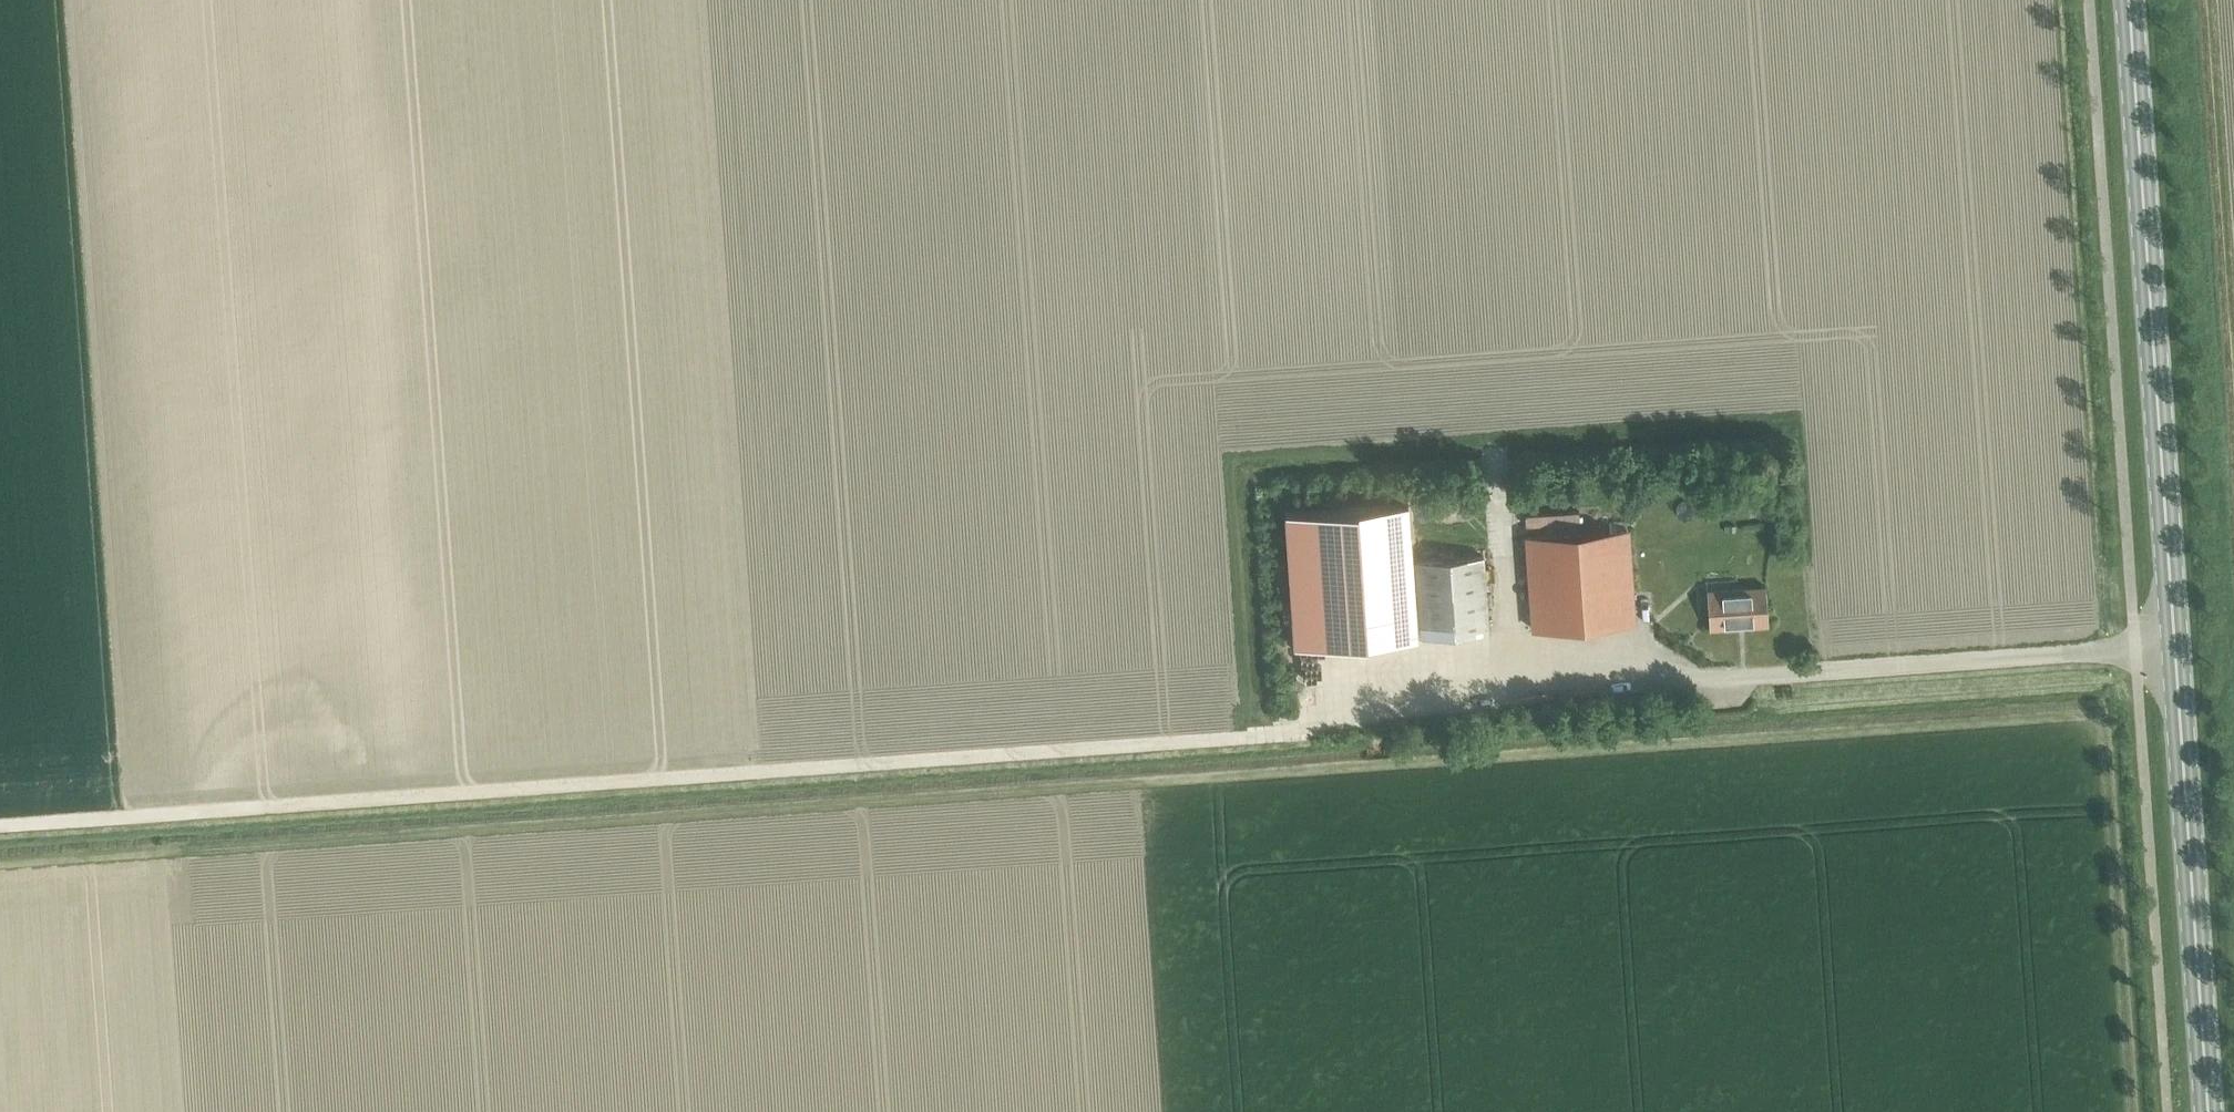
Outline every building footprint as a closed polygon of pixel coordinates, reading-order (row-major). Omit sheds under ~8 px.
[(1415,638),(1406,505),(1284,514),(1293,646),(1415,638)] [(1531,629),(1634,622),(1627,531),(1525,538),(1531,629)] [(1420,637),(1488,633),(1482,556),(1414,561),(1420,637)] [(1708,629),(1767,626),(1764,586),(1706,590),(1708,629)]
